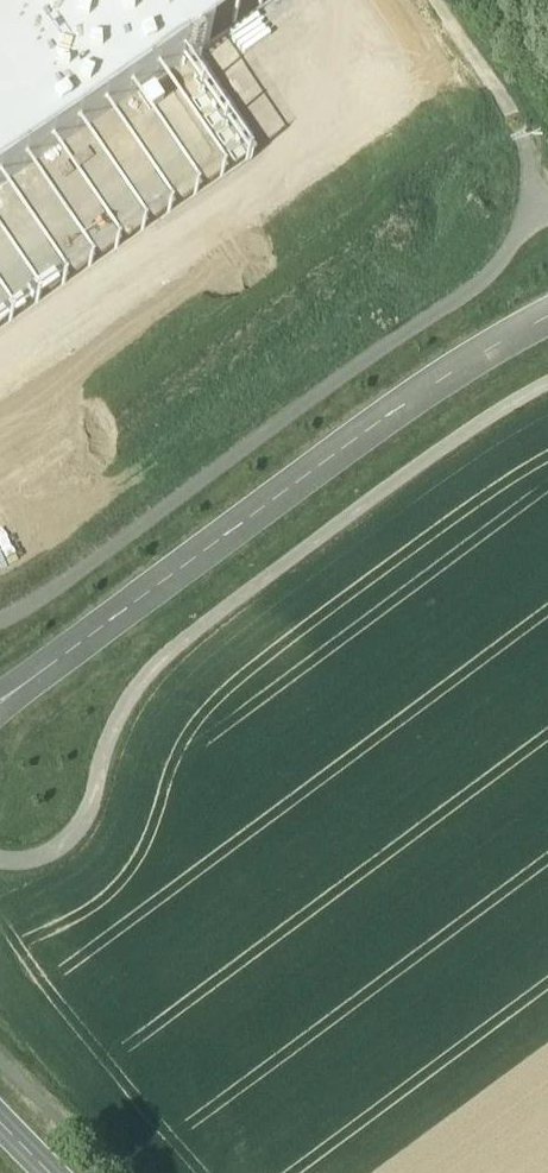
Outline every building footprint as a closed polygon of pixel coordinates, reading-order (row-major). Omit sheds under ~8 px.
[(251,158),(184,61),(273,0),(0,0),(0,331),(251,158)]
